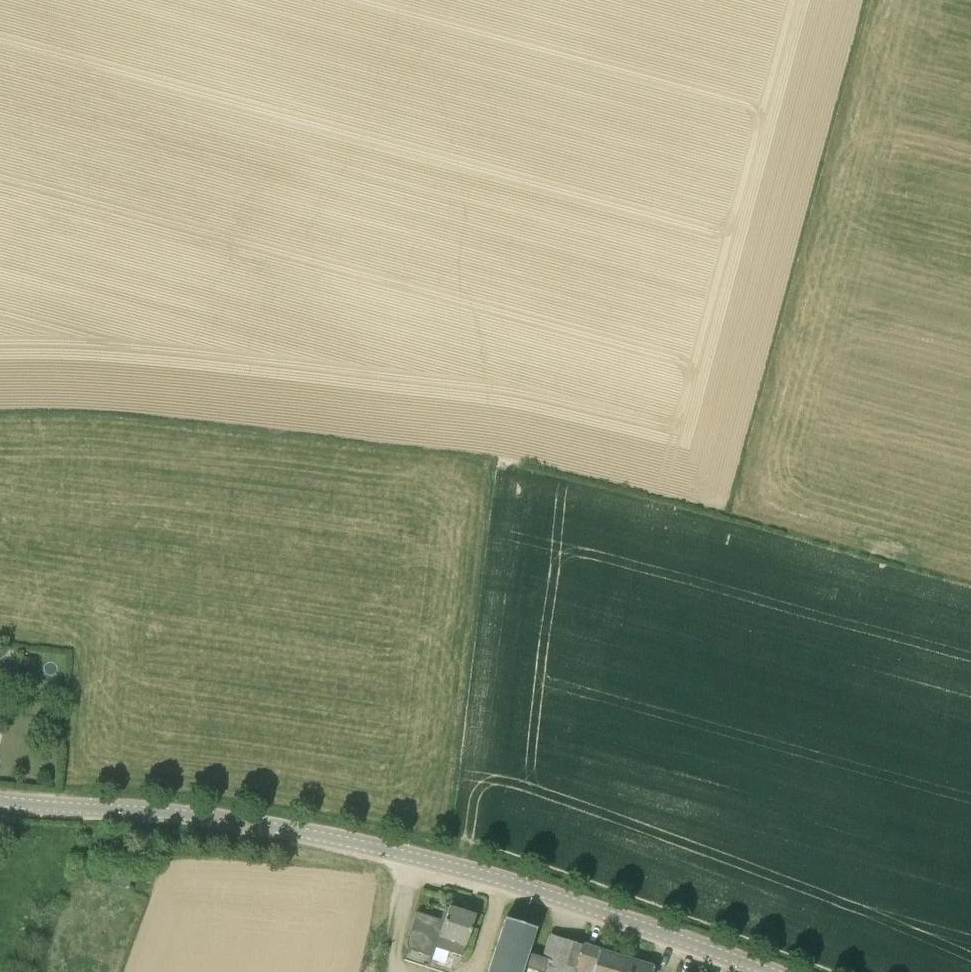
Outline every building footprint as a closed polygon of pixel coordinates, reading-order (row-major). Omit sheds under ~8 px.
[(21,672),(33,673),(35,659),(22,657),(21,672)] [(449,907),(448,908),(445,907),(441,919),(437,932),(440,933),(436,947),(462,955),(475,915),(449,907)] [(441,919),(416,911),(406,942),(408,948),(432,956),(435,946),(436,947),(440,933),(437,932),(441,919)] [(583,946),(583,945),(550,934),(544,957),(528,952),(536,927),(505,917),(488,971),(521,971),(523,966),(540,971),(539,971),(575,971),(583,946)] [(653,967),(598,950),(598,951),(592,949),(583,946),(575,971),(652,971),(653,967)]
